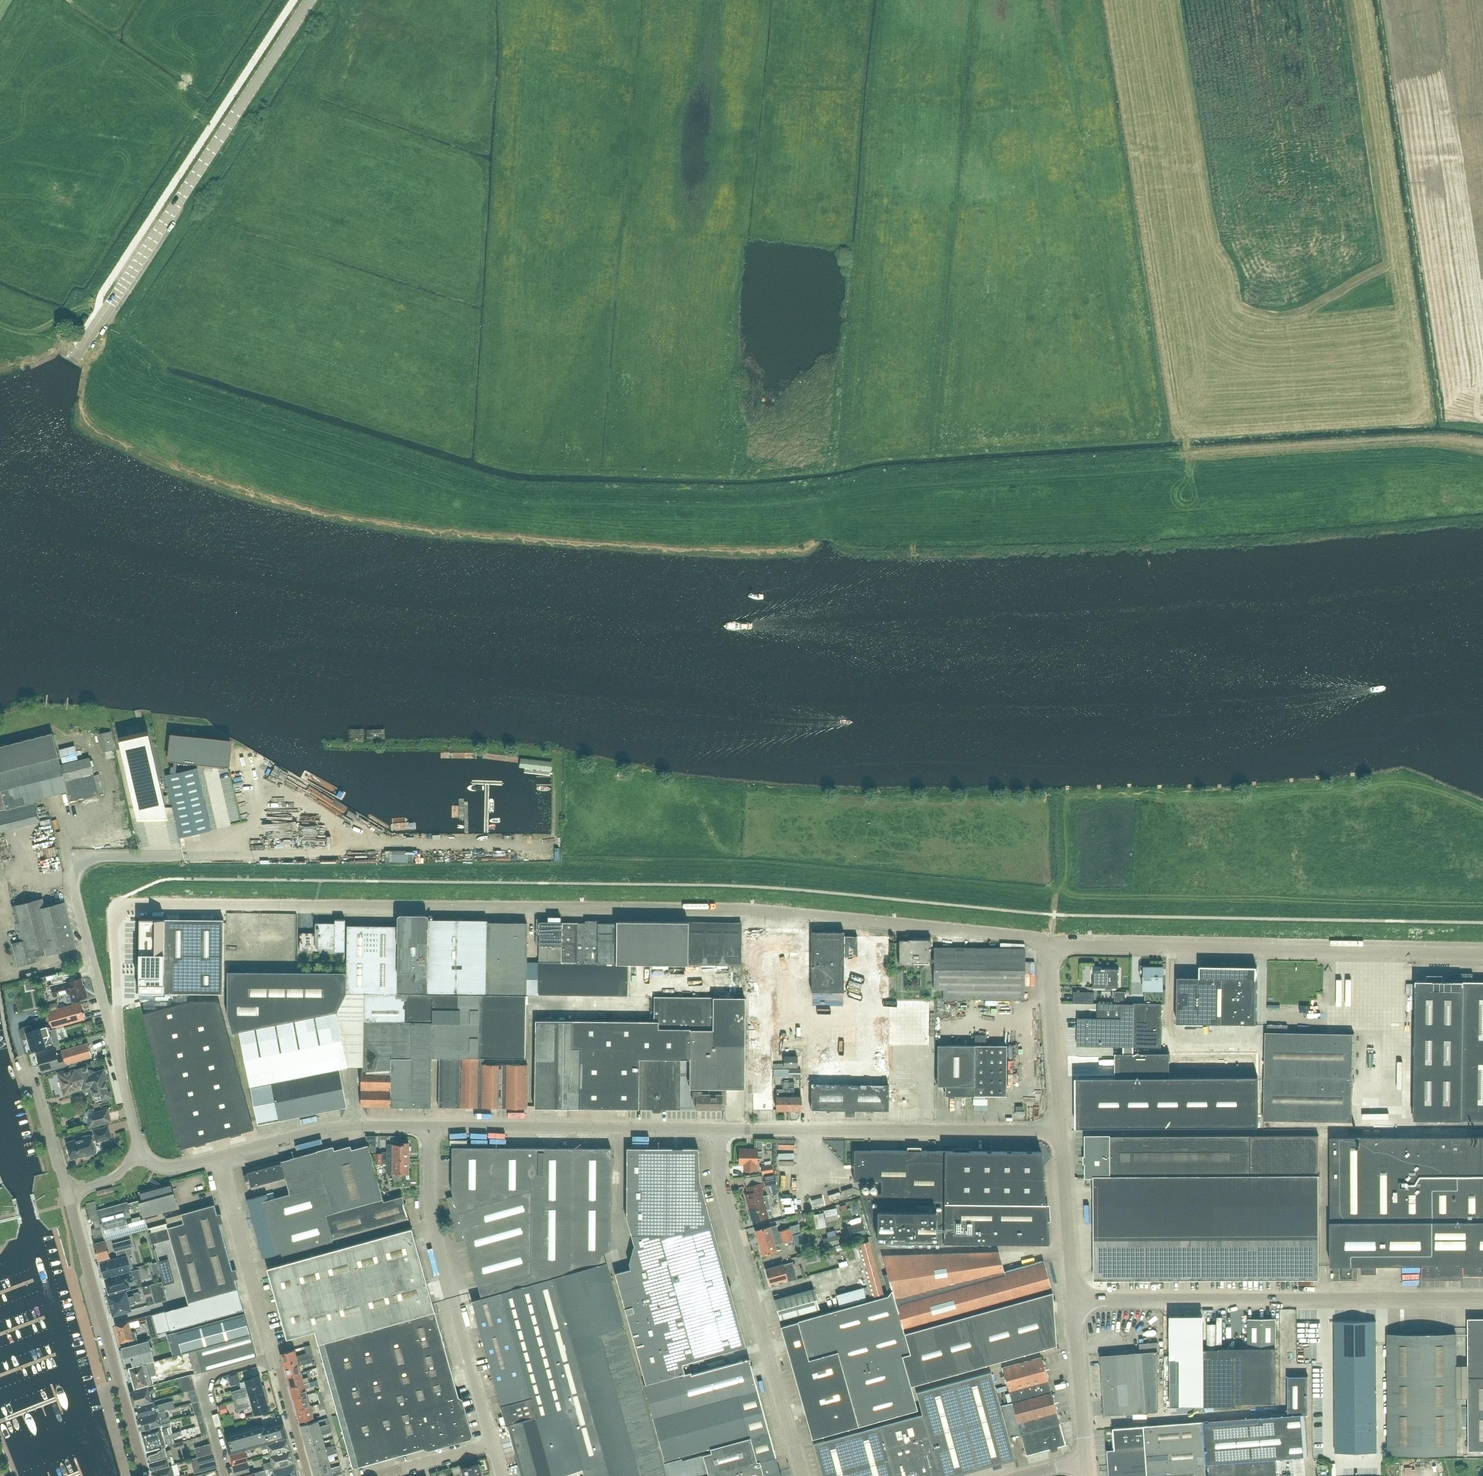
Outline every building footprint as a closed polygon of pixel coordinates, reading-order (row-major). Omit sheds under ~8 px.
[(147,730),(119,737),(137,817),(167,816),(147,730)] [(36,801),(36,799),(67,791),(70,802),(99,794),(92,766),(94,766),(93,759),(90,760),(90,757),(61,765),(59,756),(58,756),(52,732),(0,746),(0,810),(36,801)] [(173,773),(176,772),(177,761),(228,767),(231,739),(170,733),(167,760),(174,761),(173,765),(171,765),(170,771),(173,773)] [(102,754),(113,753),(111,735),(100,736),(102,754)] [(173,773),(166,774),(180,837),(211,830),(197,767),(176,772),(173,773)] [(344,834),(331,837),(332,843),(346,840),(344,834)] [(50,855),(55,854),(53,844),(41,846),(44,859),(51,858),(50,855)] [(377,853),(377,865),(408,865),(408,853),(377,853)] [(76,947),(65,902),(45,907),(42,898),(12,906),(21,941),(13,943),(15,953),(14,953),(15,958),(16,958),(18,966),(37,961),(35,955),(46,952),(46,954),(76,947)] [(348,924),(347,972),(346,993),(363,993),(363,1021),(363,1066),(363,1070),(361,1070),(361,1106),(431,1106),(431,1057),(439,1057),(439,1106),(526,1107),(526,1106),(527,1064),(482,1063),(482,1057),(525,1058),(526,996),(526,994),(526,962),(527,927),(527,922),(487,922),(487,919),(425,919),(426,914),(416,914),(416,919),(399,919),(399,920),(399,925),(348,924)] [(139,919),(139,993),(164,993),(223,993),(224,919),(139,919)] [(334,951),(335,951),(345,951),(346,919),(336,919),(334,919),(334,924),(329,924),(320,924),(318,924),(318,927),(317,927),(316,930),(318,930),(318,948),(334,948),(334,951)] [(538,962),(526,962),(526,994),(526,996),(628,997),(628,963),(647,963),(741,965),(741,927),(741,921),(647,920),(616,920),(616,923),(598,923),(598,919),(584,919),(584,922),(576,922),(576,962),(538,962)] [(538,926),(538,962),(576,962),(576,922),(561,922),(561,920),(556,920),(550,920),(548,920),(538,920),(538,926)] [(816,937),(772,937),(772,1042),(818,1042),(817,1111),(922,1111),(923,1006),(887,1006),(887,938),(842,937),(842,934),(816,934),(816,937)] [(930,959),(930,939),(898,939),(898,963),(913,963),(913,959),(930,959)] [(276,945),(276,958),(286,958),(286,945),(276,945)] [(1023,998),(1024,948),(934,947),(933,987),(943,988),(943,998),(1023,998)] [(1165,1003),(1165,989),(1163,989),(1163,967),(1145,967),(1145,989),(1145,1002),(1162,1003),(1165,1003)] [(1119,968),(1102,968),(1102,969),(1094,969),(1093,987),(1119,987),(1119,968)] [(1178,976),(1177,1022),(1222,1023),(1256,1024),(1257,969),(1200,968),(1200,977),(1178,976)] [(339,1067),(347,1066),(363,1066),(363,993),(346,993),(347,972),(227,971),(227,1015),(232,1033),(239,1031),(257,1124),(347,1106),(339,1067)] [(1454,973),(1451,973),(1448,975),(1446,977),(1446,981),(1416,980),(1414,1119),(1482,1120),(1482,981),(1473,981),(1473,973),(1454,973)] [(81,978),(79,979),(51,986),(53,991),(54,997),(65,995),(67,1003),(72,1001),(86,998),(81,978)] [(689,1028),(689,1058),(689,1087),(744,1087),(745,996),(740,996),(654,996),(653,1021),(649,1021),(652,1028),(689,1028)] [(254,1128),(219,1000),(193,999),(143,1013),(180,1148),(254,1128)] [(1077,1045),(1134,1046),(1135,1002),(1134,1002),(1134,1003),(1098,1003),(1098,1018),(1078,1017),(1077,1045)] [(1135,1002),(1134,1046),(1161,1047),(1162,1022),(1162,1016),(1162,1015),(1162,1004),(1162,1003),(1145,1002),(1135,1002)] [(59,1009),(49,1012),(54,1028),(85,1020),(80,1003),(59,1009)] [(931,1037),(931,1032),(935,1032),(935,1016),(923,1016),(923,1037),(931,1037)] [(681,1058),(689,1058),(689,1028),(652,1028),(649,1021),(535,1020),(535,1107),(680,1108),(681,1058)] [(21,1027),(20,1029),(23,1038),(24,1039),(29,1038),(32,1049),(57,1042),(54,1028),(48,1030),(47,1026),(33,1030),(32,1026),(30,1025),(21,1027)] [(84,1034),(90,1032),(88,1025),(82,1027),(84,1034)] [(1265,1031),(1264,1119),(1352,1121),(1354,1033),(1335,1032),(1335,1033),(1265,1031)] [(1006,1096),(1006,1044),(985,1044),(985,1034),(974,1034),(974,1044),(936,1043),(936,1084),(945,1085),(945,1096),(972,1096),(985,1096),(1006,1096)] [(87,1044),(61,1051),(65,1063),(91,1056),(87,1044)] [(53,1068),(65,1064),(62,1053),(57,1054),(55,1048),(37,1053),(40,1065),(49,1063),(49,1064),(52,1063),(53,1068)] [(1081,1077),(1081,1128),(1258,1126),(1258,1052),(1119,1053),(1119,1077),(1081,1077)] [(797,1056),(784,1056),(784,1066),(797,1066),(797,1056)] [(83,1088),(84,1092),(94,1089),(95,1096),(102,1094),(103,1100),(113,1097),(111,1091),(109,1092),(105,1077),(102,1078),(100,1073),(90,1076),(87,1066),(65,1072),(64,1069),(56,1071),(63,1096),(71,1093),(71,1092),(83,1088)] [(788,1075),(788,1076),(792,1076),(800,1076),(800,1068),(788,1068),(788,1075)] [(783,1089),(776,1089),(776,1109),(788,1109),(788,1081),(783,1081),(783,1089)] [(788,1081),(788,1109),(800,1109),(800,1095),(794,1095),(794,1081),(788,1081)] [(96,1115),(96,1113),(90,1109),(88,1112),(87,1111),(84,1117),(85,1118),(83,1120),(89,1124),(90,1127),(110,1123),(107,1112),(96,1115)] [(97,1142),(111,1138),(108,1127),(94,1131),(95,1135),(88,1137),(88,1135),(82,1137),(83,1140),(77,1141),(76,1140),(67,1143),(71,1159),(81,1156),(81,1157),(96,1153),(93,1141),(96,1140),(97,1142)] [(1319,1135),(1087,1136),(1087,1176),(1094,1176),(1095,1279),(1319,1278),(1319,1135)] [(365,1136),(367,1144),(368,1144),(370,1151),(375,1151),(375,1136),(365,1136)] [(1331,1136),(1331,1263),(1424,1263),(1424,1277),(1451,1277),(1451,1275),(1482,1275),(1482,1136),(1331,1136)] [(375,1152),(375,1153),(375,1158),(409,1157),(409,1142),(401,1142),(400,1144),(387,1144),(387,1153),(375,1152)] [(263,1257),(265,1257),(282,1252),(282,1255),(322,1244),(332,1241),(410,1220),(402,1193),(383,1198),(368,1144),(352,1149),(351,1144),(334,1149),(333,1145),(317,1150),(317,1151),(282,1161),(281,1160),(246,1170),(247,1172),(243,1173),(246,1182),(250,1181),(252,1189),(286,1180),(290,1194),(268,1200),(267,1194),(248,1199),(247,1199),(263,1257)] [(611,1249),(611,1147),(452,1146),(452,1190),(453,1196),(448,1198),(450,1215),(452,1223),(456,1222),(460,1240),(466,1238),(479,1287),(604,1252),(611,1249)] [(779,1469),(778,1470),(774,1455),(775,1455),(770,1435),(769,1432),(767,1427),(751,1367),(749,1358),(692,1373),(691,1371),(688,1361),(745,1345),(735,1306),(700,1179),(699,1147),(647,1148),(627,1148),(627,1158),(627,1217),(635,1246),(633,1246),(629,1263),(631,1269),(616,1273),(632,1335),(646,1383),(643,1383),(647,1397),(648,1402),(664,1459),(664,1460),(665,1462),(669,1475),(781,1475),(779,1469)] [(755,1163),(756,1163),(756,1158),(762,1158),(762,1150),(756,1150),(757,1148),(740,1148),(740,1163),(744,1163),(744,1169),(755,1169),(755,1163)] [(1048,1242),(1041,1151),(854,1149),(853,1179),(881,1179),(881,1192),(861,1192),(877,1242),(943,1243),(943,1241),(1048,1242)] [(408,1173),(409,1157),(375,1158),(375,1164),(386,1164),(386,1169),(392,1169),(392,1179),(401,1179),(401,1173),(408,1173)] [(771,1165),(761,1166),(762,1174),(772,1172),(771,1165)] [(773,1174),(763,1176),(765,1184),(774,1182),(773,1174)] [(753,1220),(770,1215),(768,1207),(766,1207),(761,1190),(765,1189),(763,1182),(747,1187),(749,1193),(745,1194),(753,1220)] [(128,1202),(99,1210),(97,1210),(100,1219),(106,1240),(106,1241),(148,1229),(146,1219),(158,1215),(157,1212),(176,1206),(173,1194),(172,1194),(170,1186),(142,1194),(143,1199),(128,1203),(128,1202)] [(837,1193),(827,1196),(829,1202),(840,1198),(841,1201),(858,1196),(855,1187),(837,1193)] [(168,1227),(171,1239),(176,1257),(188,1302),(238,1288),(215,1204),(181,1213),(184,1223),(168,1227)] [(825,1226),(823,1212),(812,1214),(815,1228),(825,1226)] [(93,1231),(94,1237),(97,1238),(98,1237),(100,1242),(94,1243),(99,1260),(110,1257),(106,1241),(106,1240),(100,1219),(94,1221),(96,1228),(94,1228),(93,1231)] [(759,1242),(780,1236),(779,1231),(777,1224),(770,1226),(755,1230),(759,1242)] [(780,1236),(791,1233),(798,1231),(797,1226),(790,1227),(790,1228),(779,1231),(780,1236)] [(171,1239),(168,1227),(148,1233),(151,1244),(171,1239)] [(319,1341),(339,1415),(353,1467),(423,1447),(470,1434),(459,1397),(413,1227),(334,1249),(268,1267),(274,1290),(288,1339),(316,1331),(319,1341)] [(791,1233),(793,1239),(801,1236),(801,1235),(814,1231),(813,1228),(800,1231),(798,1231),(791,1233)] [(837,1234),(835,1235),(834,1230),(826,1232),(828,1236),(822,1238),(825,1247),(839,1243),(837,1234)] [(791,1233),(780,1236),(759,1242),(762,1255),(777,1251),(775,1244),(793,1239),(791,1233)] [(125,1248),(130,1247),(132,1247),(129,1238),(112,1243),(114,1251),(116,1251),(125,1248)] [(862,1286),(865,1297),(883,1293),(868,1240),(855,1244),(866,1285),(862,1286)] [(105,1278),(131,1271),(127,1255),(125,1248),(116,1251),(118,1258),(101,1262),(105,1278)] [(1003,1270),(997,1251),(881,1254),(886,1272),(882,1273),(887,1293),(887,1294),(780,1325),(812,1437),(857,1424),(858,1425),(917,1408),(910,1384),(1056,1343),(1052,1290),(1042,1259),(1003,1270)] [(659,1448),(604,1252),(479,1287),(481,1297),(471,1300),(472,1300),(501,1405),(501,1406),(506,1425),(508,1424),(522,1475),(555,1475),(573,1471),(583,1468),(585,1475),(666,1475),(659,1448)] [(159,1261),(166,1285),(175,1282),(168,1259),(159,1261)] [(766,1268),(770,1283),(787,1279),(788,1282),(798,1279),(793,1261),(766,1268)] [(1352,1278),(1352,1266),(1341,1267),(1341,1278),(1352,1278)] [(131,1271),(105,1278),(109,1293),(131,1287),(129,1282),(134,1281),(131,1271)] [(168,1300),(164,1285),(163,1282),(151,1285),(156,1303),(168,1300)] [(838,1305),(865,1297),(862,1287),(834,1296),(838,1305)] [(152,1314),(154,1322),(157,1333),(243,1309),(238,1291),(238,1288),(188,1302),(189,1304),(152,1314)] [(779,1318),(819,1308),(813,1288),(779,1297),(778,1293),(773,1294),(774,1299),(779,1318)] [(130,1304),(142,1301),(140,1294),(128,1297),(126,1291),(109,1296),(114,1315),(131,1310),(130,1304)] [(197,1350),(252,1335),(245,1313),(177,1331),(184,1353),(189,1352),(197,1350)] [(147,1324),(154,1322),(152,1314),(145,1316),(147,1322),(147,1324)] [(1170,1315),(1170,1406),(1204,1406),(1204,1349),(1204,1315),(1170,1315)] [(1248,1357),(1236,1357),(1236,1403),(1276,1402),(1276,1318),(1248,1318),(1248,1357)] [(1336,1401),(1336,1452),(1337,1452),(1375,1452),(1376,1452),(1375,1391),(1375,1362),(1375,1321),(1374,1321),(1366,1321),(1366,1318),(1360,1318),(1360,1321),(1336,1321),(1335,1321),(1336,1362),(1336,1401)] [(1468,1318),(1469,1450),(1482,1450),(1482,1318),(1468,1318)] [(130,1344),(132,1343),(139,1341),(136,1330),(132,1331),(129,1321),(117,1324),(121,1342),(129,1340),(130,1344)] [(1204,1406),(1236,1406),(1236,1403),(1236,1357),(1219,1357),(1219,1349),(1215,1349),(1215,1325),(1208,1325),(1208,1349),(1204,1349),(1204,1406)] [(1456,1334),(1388,1334),(1389,1453),(1457,1453),(1456,1334)] [(252,1335),(197,1350),(203,1371),(258,1357),(252,1335)] [(149,1339),(139,1341),(132,1343),(132,1345),(123,1348),(127,1361),(138,1358),(139,1363),(154,1359),(152,1352),(152,1351),(153,1350),(153,1348),(152,1348),(152,1347),(151,1346),(149,1339)] [(1158,1411),(1158,1342),(1140,1343),(1140,1352),(1101,1355),(1105,1415),(1158,1411)] [(306,1353),(297,1355),(296,1350),(281,1354),(284,1365),(312,1358),(312,1357),(313,1356),(310,1344),(304,1346),(306,1353)] [(195,1373),(203,1371),(197,1350),(189,1352),(195,1373)] [(1020,1433),(1059,1423),(1047,1380),(1041,1356),(1002,1367),(1008,1390),(1009,1393),(1020,1433)] [(300,1365),(313,1361),(312,1358),(284,1365),(288,1378),(302,1374),(300,1365)] [(136,1387),(154,1382),(148,1363),(130,1368),(128,1370),(129,1375),(131,1377),(133,1376),(136,1387)] [(309,1380),(309,1383),(317,1381),(317,1380),(319,1379),(316,1370),(312,1371),(315,1380),(314,1380),(313,1379),(309,1380)] [(1014,1457),(990,1370),(916,1390),(922,1412),(813,1441),(821,1471),(823,1475),(944,1475),(1014,1457)] [(182,1392),(188,1390),(195,1389),(190,1374),(178,1378),(182,1392)] [(302,1374),(288,1378),(291,1388),(309,1383),(309,1380),(308,1376),(303,1378),(302,1374)] [(1206,1464),(1276,1458),(1308,1455),(1305,1414),(1308,1414),(1308,1375),(1288,1375),(1288,1414),(1203,1421),(1206,1464)] [(235,1401),(265,1393),(261,1376),(246,1380),(248,1387),(232,1391),(235,1401)] [(216,1395),(225,1394),(225,1387),(229,1387),(228,1377),(217,1378),(218,1387),(216,1387),(216,1395)] [(291,1388),(294,1400),(308,1396),(306,1388),(310,1387),(310,1386),(309,1383),(291,1388)] [(135,1406),(152,1400),(150,1393),(155,1392),(154,1389),(149,1390),(148,1386),(130,1391),(135,1406)] [(188,1390),(191,1402),(198,1400),(195,1389),(188,1390)] [(270,1411),(265,1393),(235,1401),(238,1412),(253,1408),(255,1415),(270,1411)] [(1010,1436),(1020,1433),(1009,1393),(1005,1394),(1007,1403),(1001,1405),(1010,1436)] [(294,1400),(297,1411),(311,1407),(308,1396),(294,1400)] [(138,1417),(158,1411),(159,1411),(174,1407),(172,1400),(155,1405),(153,1400),(152,1400),(135,1406),(138,1417)] [(195,1415),(196,1414),(201,1413),(200,1408),(198,1400),(191,1402),(195,1415)] [(311,1407),(297,1411),(300,1422),(314,1418),(311,1407)] [(158,1411),(138,1417),(141,1430),(162,1424),(168,1422),(170,1421),(168,1415),(161,1417),(159,1411),(158,1411)] [(196,1414),(199,1425),(204,1423),(201,1413),(196,1414)] [(304,1437),(331,1429),(328,1419),(325,1419),(327,1426),(320,1428),(318,1421),(301,1426),(304,1437)] [(162,1424),(141,1430),(144,1440),(164,1435),(172,1432),(170,1427),(171,1426),(170,1421),(168,1422),(162,1424)] [(1203,1421),(1114,1428),(1115,1450),(1110,1450),(1108,1450),(1111,1475),(1207,1475),(1206,1464),(1203,1421)] [(202,1435),(207,1434),(204,1423),(199,1425),(202,1435)] [(283,1423),(265,1428),(264,1426),(225,1437),(229,1453),(244,1449),(261,1445),(287,1438),(283,1423)] [(1059,1423),(1020,1433),(1025,1455),(1065,1444),(1059,1423)] [(331,1429),(304,1437),(306,1447),(323,1442),(322,1435),(332,1433),(331,1429)] [(166,1440),(164,1435),(144,1440),(147,1451),(165,1446),(174,1443),(175,1443),(174,1438),(166,1440)] [(269,1455),(290,1450),(287,1438),(261,1445),(262,1449),(267,1448),(269,1455)] [(325,1448),(323,1442),(306,1447),(309,1457),(336,1449),(336,1447),(333,1448),(333,1446),(325,1448)] [(195,1447),(197,1457),(213,1452),(210,1443),(195,1447)] [(165,1446),(147,1451),(152,1470),(172,1464),(173,1464),(169,1449),(166,1450),(165,1446)] [(229,1453),(232,1465),(247,1461),(248,1461),(244,1449),(229,1453)] [(336,1449),(309,1457),(312,1467),(329,1462),(327,1456),(335,1454),(334,1452),(337,1451),(336,1449)] [(294,1461),(290,1450),(269,1455),(271,1461),(263,1463),(265,1469),(272,1467),(294,1461)] [(217,1467),(213,1452),(197,1457),(201,1471),(217,1467)] [(1276,1458),(1206,1464),(1207,1475),(1277,1475),(1276,1458)] [(232,1465),(235,1475),(240,1475),(250,1473),(247,1461),(232,1465)] [(272,1467),(274,1475),(298,1475),(294,1461),(272,1467)] [(329,1462),(312,1467),(314,1475),(319,1475),(342,1470),(341,1465),(331,1468),(329,1462)] [(182,1474),(180,1475),(177,1463),(173,1464),(172,1464),(152,1470),(154,1475),(183,1475),(182,1474)] [(482,1475),(479,1463),(462,1467),(462,1469),(460,1469),(461,1474),(454,1475),(479,1475),(482,1475)]
